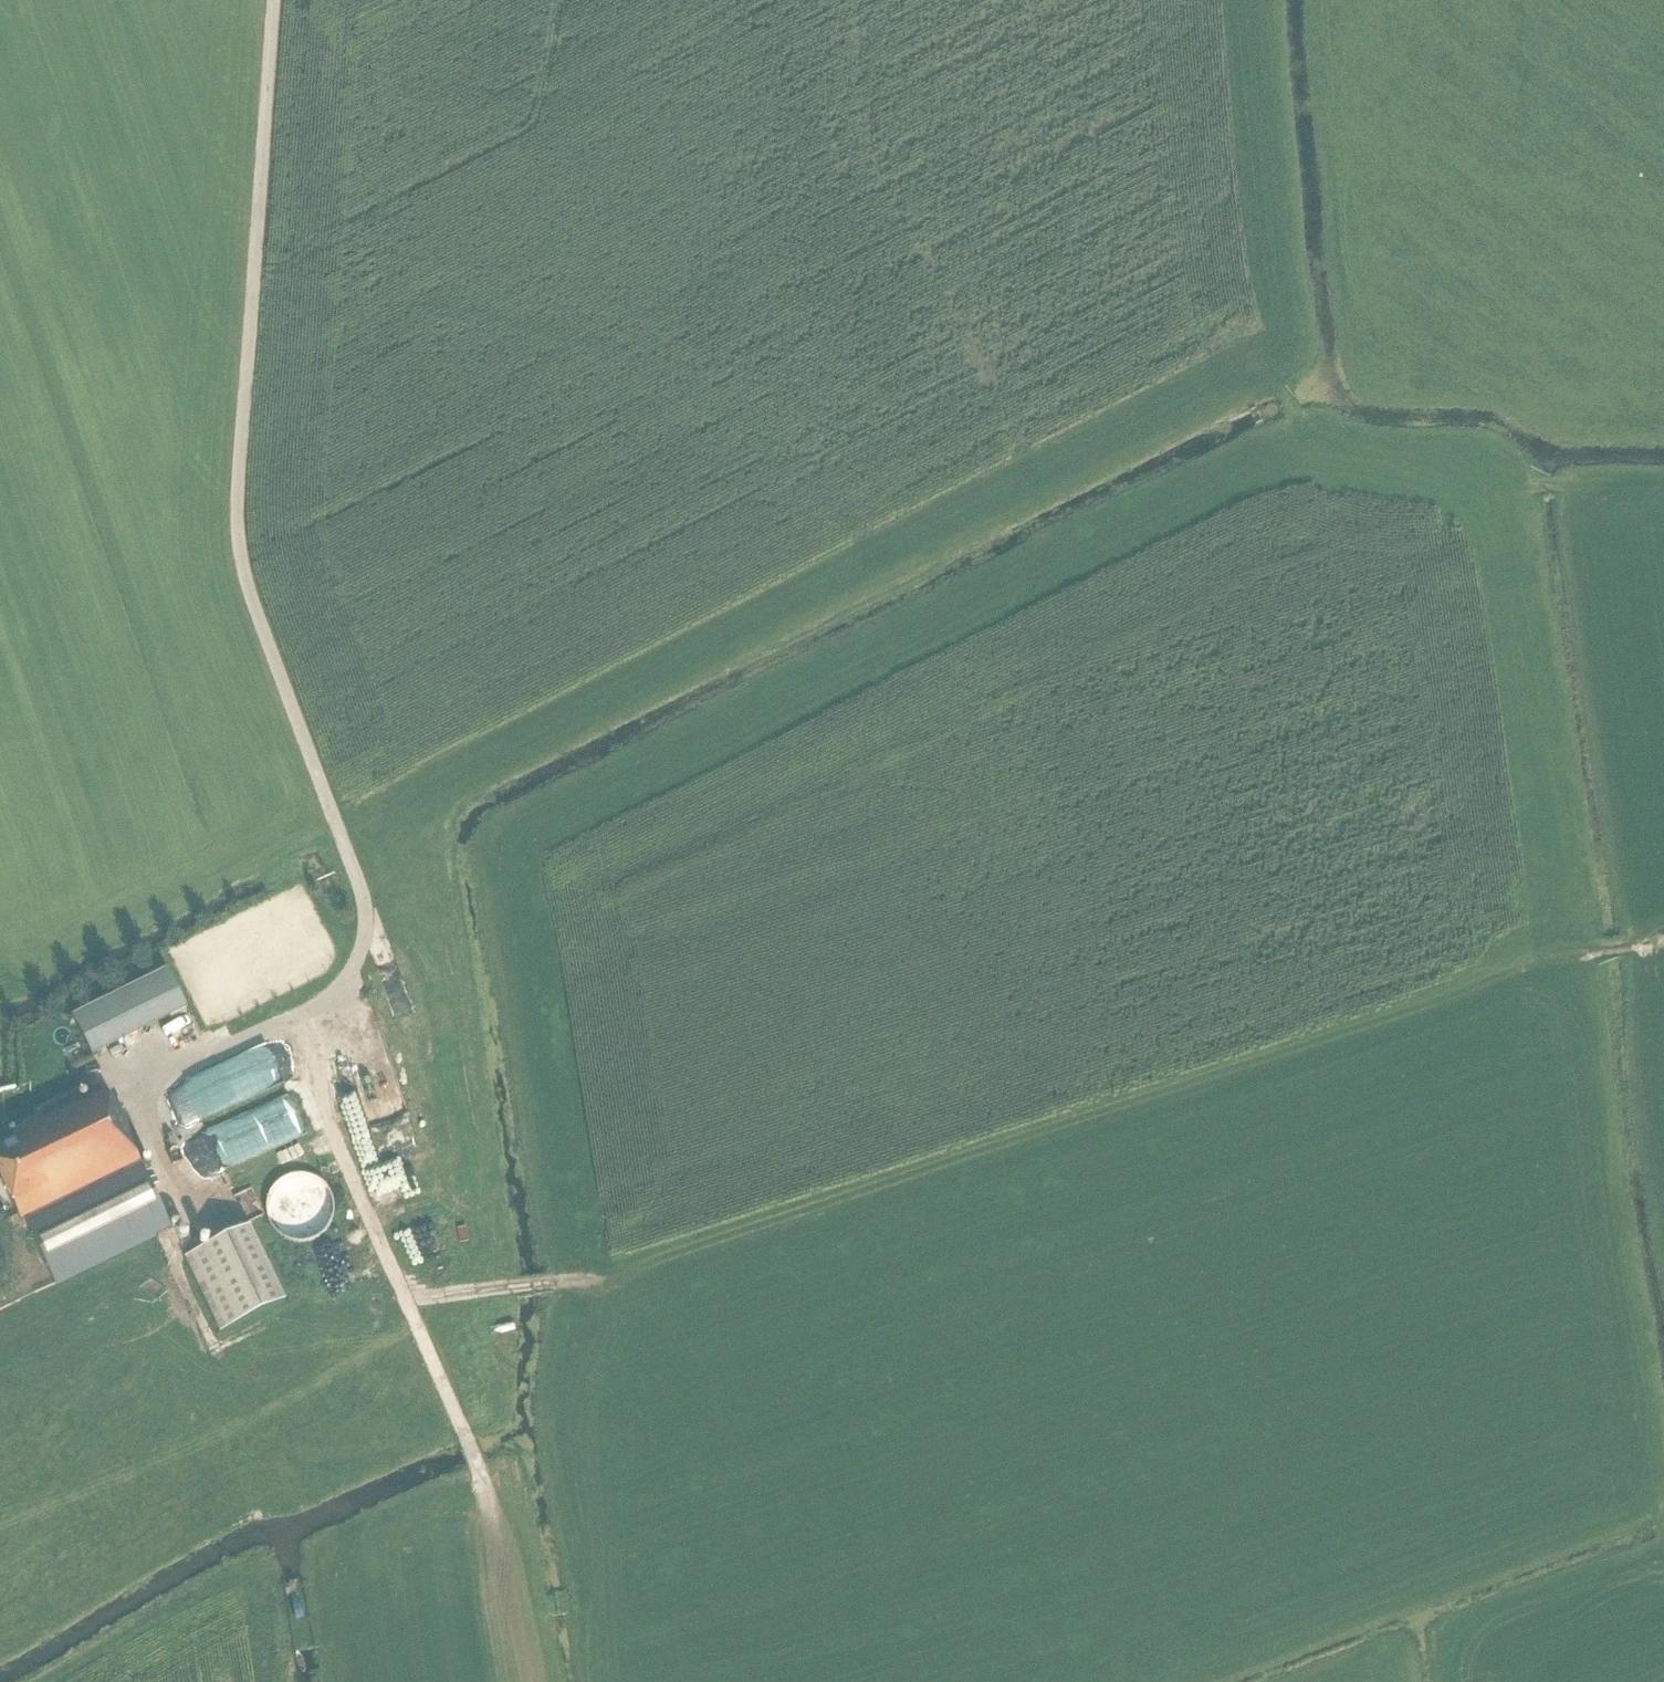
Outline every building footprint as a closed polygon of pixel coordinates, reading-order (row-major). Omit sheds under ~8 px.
[(167,970),(72,1017),(92,1058),(187,1010),(167,970)] [(392,993),(397,1015),(415,1011),(410,989),(392,993)] [(381,1043),(347,1054),(363,1105),(402,1093),(394,1067),(389,1069),(381,1043)] [(25,1130),(27,1134),(0,1147),(0,1175),(23,1221),(25,1220),(56,1284),(172,1227),(140,1163),(147,1159),(121,1108),(118,1109),(108,1089),(25,1130)] [(288,1092),(209,1129),(227,1167),(306,1131),(288,1092)] [(331,1229),(334,1175),(285,1173),(283,1227),(331,1229)] [(221,1333),(286,1303),(251,1230),(187,1261),(221,1333)]
